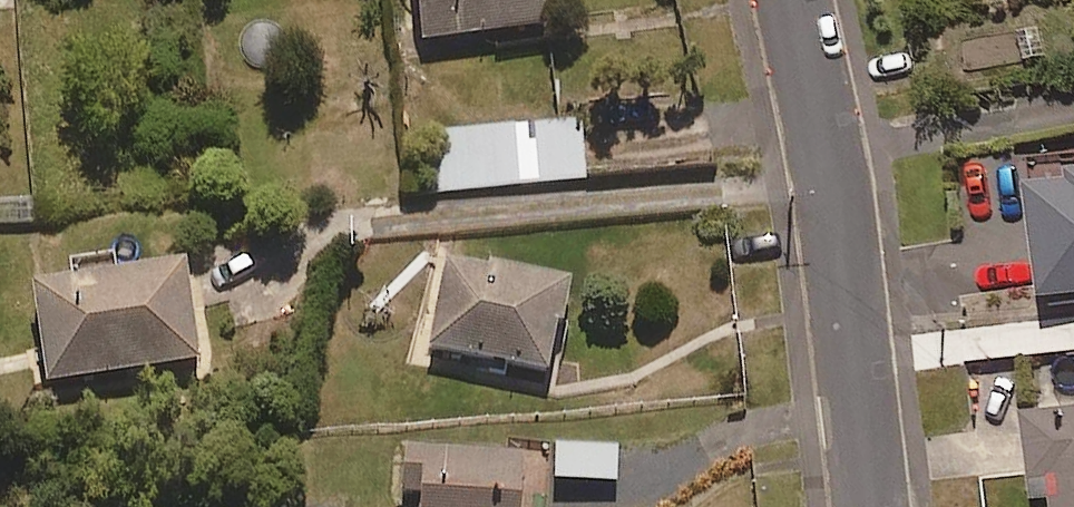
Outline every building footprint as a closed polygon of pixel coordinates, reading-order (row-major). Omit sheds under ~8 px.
[(426,36),(552,24),(550,0),(423,0),(426,36)] [(589,181),(584,116),(419,128),(424,193),(589,181)] [(1063,178),(1021,182),(1033,289),(1073,284),(1073,161),(1062,163),(1063,178)] [(36,277),(50,379),(207,357),(193,255),(36,277)] [(555,369),(571,278),(442,256),(426,347),(555,369)] [(1021,408),(1029,498),(1049,496),(1050,506),(1073,506),(1073,403),(1021,408)] [(619,477),(619,446),(558,446),(558,476),(619,477)] [(547,481),(547,447),(406,447),(406,488),(421,488),(421,506),(547,506),(547,481)]
